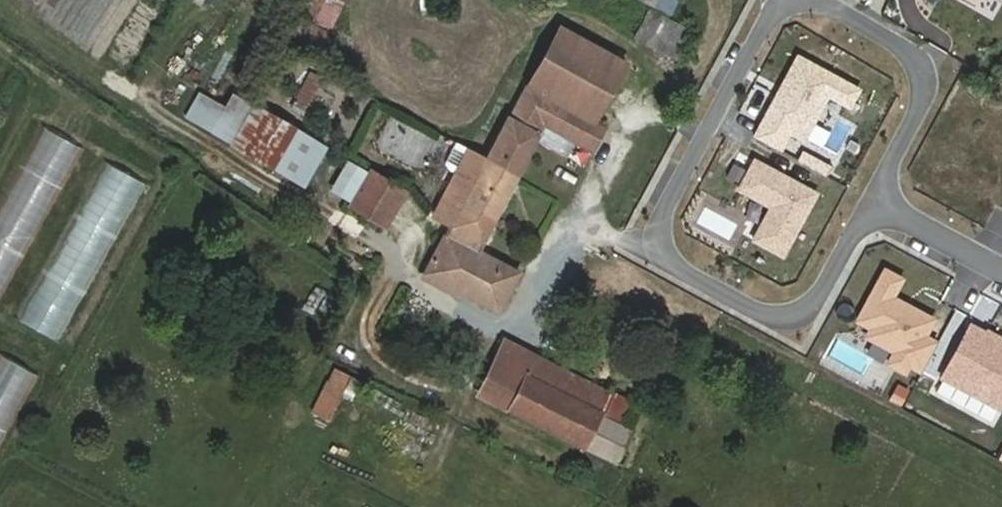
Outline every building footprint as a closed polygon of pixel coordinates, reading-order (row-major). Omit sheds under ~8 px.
[(298,12),(285,38),(316,53),(342,0),(297,0),(293,9),(298,12)] [(678,0),(656,0),(654,4),(672,13),(678,0)] [(650,8),(634,36),(679,60),(694,32),(650,8)] [(558,25),(487,159),(516,175),(534,140),(542,125),(573,140),(591,149),(603,127),(593,122),(625,61),(558,25)] [(858,90),(794,58),(754,137),(778,149),(788,131),(797,136),(820,92),(850,107),(858,90)] [(321,78),(310,72),(291,107),(302,113),(321,78)] [(293,126),(259,107),(236,147),(270,166),(293,126)] [(565,156),(573,140),(542,125),(534,140),(565,156)] [(487,159),(469,148),(434,216),(450,225),(482,242),(516,175),(487,159)] [(817,190),(751,155),(733,189),(768,208),(750,240),(781,257),(817,190)] [(122,217),(142,183),(104,160),(83,194),(122,217)] [(375,185),(400,198),(405,190),(371,169),(349,204),(361,212),(375,185)] [(383,226),(400,198),(375,185),(361,212),(383,226)] [(55,337),(110,228),(73,209),(19,319),(55,337)] [(478,249),(482,242),(450,225),(425,273),(496,310),(517,270),(478,249)] [(966,318),(931,383),(998,419),(1001,411),(1001,337),(966,318)] [(506,339),(479,395),(616,461),(631,428),(623,425),(634,402),(506,339)] [(5,424),(33,372),(0,355),(0,422),(5,424)] [(341,385),(347,375),(334,367),(327,379),(341,385)]
